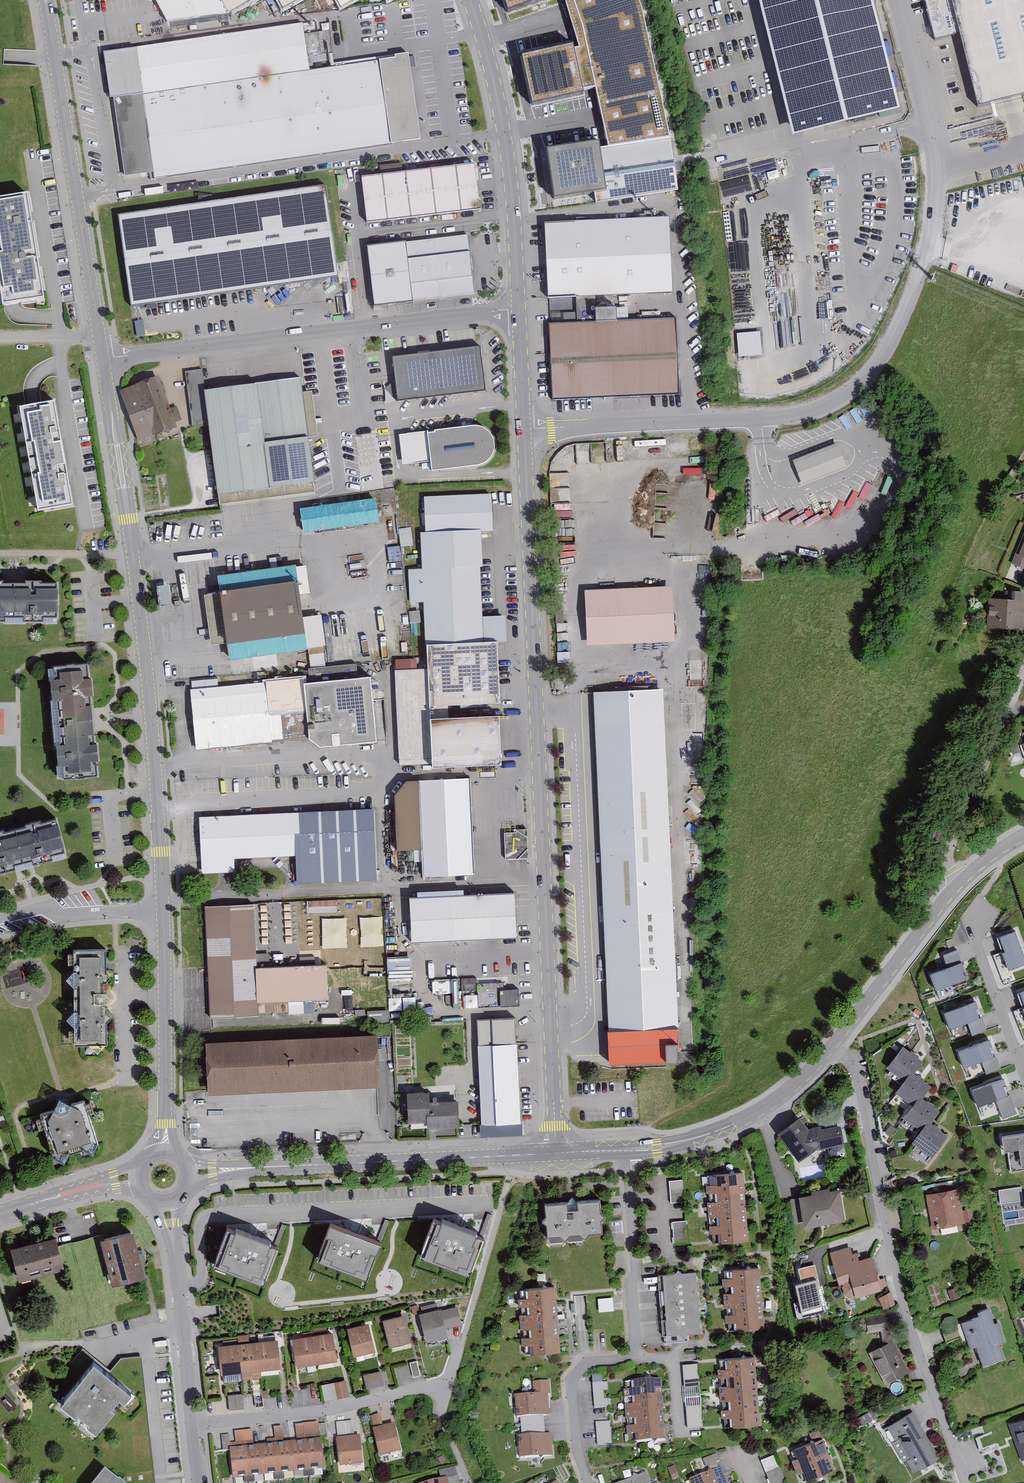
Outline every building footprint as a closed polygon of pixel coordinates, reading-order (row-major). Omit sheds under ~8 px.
[(168,24),(230,15),(258,0),(154,0),(168,24)] [(285,10),(304,0),(279,0),(285,10)] [(342,10),(361,0),(337,0),(342,10)] [(507,12),(539,0),(504,0),(507,12)] [(579,46),(574,46),(573,42),(521,53),(532,101),(584,91),(583,88),(595,86),(608,145),(670,136),(642,7),(640,0),(565,0),(579,46)] [(792,134),(900,108),(874,0),(759,0),(792,134)] [(938,44),(966,37),(984,110),(1023,100),(1023,0),(927,0),(938,44)] [(309,73),(302,25),(104,53),(111,100),(114,99),(125,177),(154,173),(155,179),(393,146),(381,63),(309,73)] [(678,190),(670,136),(608,145),(601,147),(599,139),(547,147),(554,197),(594,191),(596,202),(678,190)] [(477,166),(364,178),(368,222),(482,210),(477,166)] [(550,187),(549,170),(537,171),(538,187),(550,187)] [(339,277),(325,184),(118,214),(131,306),(339,277)] [(27,191),(0,195),(0,288),(3,305),(45,298),(27,191)] [(673,295),(671,219),(547,223),(549,299),(673,295)] [(475,296),(468,237),(370,248),(377,307),(475,296)] [(628,317),(627,307),(617,308),(618,318),(628,317)] [(678,394),(675,320),(552,326),(556,399),(678,394)] [(480,343),(392,353),(393,355),(398,400),(485,391),(480,343)] [(208,425),(200,371),(185,373),(193,427),(208,425)] [(178,428),(159,378),(122,392),(141,441),(178,428)] [(302,379),(206,392),(221,496),(316,483),(302,379)] [(72,505),(54,403),(16,409),(34,511),(72,505)] [(435,471),(485,465),(492,461),(496,454),(497,447),(496,441),(494,435),(490,431),(485,428),(478,426),(401,435),(404,466),(433,462),(435,471)] [(376,436),(359,436),(360,461),(376,461),(376,436)] [(850,469),(840,445),(796,462),(805,487),(850,469)] [(493,495),(425,498),(427,533),(422,533),(423,571),(408,572),(409,603),(424,602),(427,669),(418,669),(417,660),(396,661),(400,767),(437,766),(437,769),(507,766),(505,716),(449,719),(449,707),(503,704),(501,642),(508,642),(507,617),(483,618),(481,567),(485,567),(483,531),(494,531),(493,495)] [(381,523),(378,500),(301,510),(304,533),(381,523)] [(401,545),(413,544),(412,527),(400,528),(401,545)] [(1021,556),(1015,553),(1010,564),(1023,570),(1023,549),(1021,556)] [(297,574),(219,585),(227,638),(305,627),(297,574)] [(62,623),(61,583),(0,583),(0,623),(62,623)] [(677,641),(675,587),(586,591),(589,645),(677,641)] [(1023,614),(1023,592),(1011,592),(1011,601),(988,600),(987,629),(1023,630),(1023,614)] [(240,655),(242,642),(230,641),(229,653),(240,655)] [(99,777),(91,665),(51,668),(59,780),(99,777)] [(314,739),(325,748),(381,742),(374,678),(358,679),(357,666),(309,671),(310,678),(191,690),(197,751),(310,740),(314,739)] [(665,689),(596,693),(613,1066),(682,1063),(665,689)] [(407,783),(396,797),(398,850),(422,849),(423,876),(476,874),(472,780),(407,783)] [(379,880),(375,810),(202,819),(204,875),(235,873),(234,860),(298,857),(300,884),(379,880)] [(72,858),(62,819),(0,835),(0,876),(72,858)] [(527,832),(506,832),(506,858),(527,858),(527,832)] [(517,894),(413,899),(415,943),(519,938),(517,894)] [(328,965),(258,967),(256,905),(205,907),(207,966),(209,1017),(276,1015),(276,1002),(329,1000),(328,965)] [(996,935),(1010,971),(1023,966),(1023,945),(1017,927),(996,935)] [(111,951),(78,951),(78,975),(72,980),(78,987),(78,1014),(72,1020),(78,1026),(78,1045),(93,1045),(101,1054),(111,1045),(111,1023),(115,1019),(111,1013),(111,1005),(117,999),(111,993),(111,983),(115,979),(111,974),(111,951)] [(412,957),(388,957),(388,979),(413,979),(412,957)] [(965,961),(930,974),(937,993),(972,980),(965,961)] [(462,993),(478,993),(477,978),(433,979),(433,993),(462,992),(462,993)] [(465,995),(466,1008),(520,1005),(519,989),(499,990),(499,982),(478,983),(479,994),(465,995)] [(415,1000),(390,1003),(391,1011),(415,1008),(415,1000)] [(977,1000),(944,1011),(949,1029),(982,1019),(977,1000)] [(517,1021),(477,1023),(483,1139),(523,1137),(517,1021)] [(382,1089),(379,1036),(209,1044),(211,1097),(376,1089),(382,1089)] [(991,1039),(959,1050),(965,1068),(998,1057),(991,1039)] [(933,1088),(915,1076),(924,1063),(903,1049),(888,1071),(905,1083),(896,1095),(914,1107),(905,1119),(923,1132),(914,1145),(934,1159),(949,1138),(932,1125),(941,1112),(924,1100),(933,1088)] [(1004,1077),(972,1088),(979,1106),(1010,1096),(1004,1077)] [(431,1093),(410,1094),(411,1125),(428,1124),(428,1129),(461,1127),(460,1102),(432,1103),(431,1093)] [(59,1110),(45,1114),(59,1158),(102,1145),(88,1101),(75,1105),(65,1099),(59,1110)] [(801,1163),(820,1150),(823,1150),(844,1146),(841,1129),(834,1131),(833,1129),(821,1131),(821,1129),(811,1131),(802,1118),(780,1133),(801,1163)] [(1023,1166),(1023,1134),(1005,1137),(1007,1152),(1021,1151),(1023,1166)] [(748,1241),(745,1175),(714,1176),(715,1186),(706,1186),(706,1194),(715,1193),(716,1202),(707,1202),(708,1218),(717,1217),(717,1225),(708,1225),(709,1234),(718,1234),(719,1243),(748,1241)] [(682,1181),(669,1182),(670,1203),(682,1203),(682,1181)] [(845,1223),(840,1192),(831,1193),(831,1190),(813,1193),(814,1196),(802,1198),(806,1229),(845,1223)] [(960,1211),(956,1190),(927,1195),(933,1230),(974,1223),(972,1209),(960,1211)] [(606,1232),(603,1201),(549,1206),(552,1238),(606,1232)] [(383,1241),(389,1221),(385,1220),(379,1240),(383,1241)] [(484,1237),(440,1221),(426,1257),(470,1274),(484,1237)] [(686,1222),(672,1223),(673,1245),(687,1244),(686,1222)] [(381,1242),(337,1226),(323,1262),(367,1279),(381,1242)] [(280,1247),(236,1231),(222,1267),(266,1284),(280,1247)] [(136,1234),(104,1242),(116,1286),(148,1277),(136,1234)] [(67,1270),(59,1238),(15,1248),(23,1280),(67,1270)] [(852,1256),(847,1239),(828,1245),(841,1287),(844,1286),(847,1299),(858,1295),(859,1299),(884,1292),(883,1289),(887,1287),(884,1279),(880,1281),(873,1257),(859,1261),(857,1254),(852,1256)] [(799,1269),(801,1285),(796,1285),(798,1303),(795,1303),(797,1313),(824,1309),(817,1266),(799,1269)] [(763,1331),(760,1269),(732,1271),(732,1280),(724,1280),(724,1287),(733,1287),(733,1295),(725,1295),(726,1309),(734,1309),(735,1316),(726,1316),(727,1325),(736,1324),(736,1332),(763,1331)] [(701,1334),(696,1274),(663,1277),(669,1337),(701,1334)] [(948,1291),(952,1301),(960,1298),(956,1288),(948,1291)] [(561,1355),(557,1289),(527,1290),(528,1299),(519,1300),(519,1308),(528,1307),(528,1316),(520,1316),(521,1331),(530,1331),(530,1339),(521,1339),(522,1348),(531,1347),(532,1356),(561,1355)] [(896,1305),(891,1294),(878,1299),(880,1303),(875,1306),(878,1313),(896,1305)] [(614,1311),(613,1297),(599,1298),(599,1312),(614,1311)] [(996,1324),(990,1309),(979,1313),(980,1318),(962,1324),(972,1350),(978,1348),(985,1368),(1007,1360),(1001,1345),(1006,1343),(999,1323),(996,1324)] [(443,1310),(421,1315),(428,1343),(449,1338),(447,1329),(461,1326),(457,1310),(444,1313),(443,1310)] [(407,1317),(385,1322),(392,1348),(414,1343),(407,1317)] [(806,1336),(800,1317),(791,1320),(796,1338),(806,1336)] [(880,1333),(881,1348),(870,1354),(887,1386),(909,1374),(892,1342),(890,1317),(867,1319),(868,1334),(880,1333)] [(369,1325),(348,1330),(356,1358),(377,1352),(369,1325)] [(334,1334),(294,1342),(299,1368),(339,1361),(334,1334)] [(283,1370),(280,1341),(250,1344),(249,1337),(238,1338),(239,1345),(220,1346),(222,1376),(243,1374),(244,1381),(262,1379),(261,1372),(283,1370)] [(761,1426),(757,1360),(727,1361),(728,1371),(719,1371),(719,1379),(728,1378),(728,1387),(720,1387),(721,1402),(730,1402),(730,1410),(721,1410),(722,1419),(731,1419),(732,1428),(761,1426)] [(135,1394),(99,1363),(62,1406),(98,1437),(135,1394)] [(410,1365),(413,1378),(420,1376),(417,1363),(410,1365)] [(699,1387),(696,1365),(681,1366),(684,1389),(699,1387)] [(383,1385),(380,1373),(364,1377),(367,1389),(383,1385)] [(346,1382),(333,1385),(337,1401),(349,1398),(346,1382)] [(552,1396),(549,1383),(533,1385),(534,1397),(516,1398),(518,1421),(550,1419),(548,1396),(552,1396)] [(664,1444),(660,1383),(632,1384),(633,1393),(625,1393),(625,1401),(633,1400),(634,1408),(626,1408),(627,1422),(635,1422),(635,1429),(627,1430),(627,1438),(636,1438),(637,1446),(664,1444)] [(607,1392),(607,1385),(592,1386),(594,1410),(610,1409),(610,1401),(604,1402),(604,1393),(607,1392)] [(262,1390),(253,1391),(255,1409),(264,1408),(262,1390)] [(244,1409),(243,1396),(227,1397),(228,1410),(244,1409)] [(701,1428),(699,1397),(686,1398),(687,1429),(701,1428)] [(940,1460),(914,1414),(888,1428),(896,1443),(893,1445),(904,1464),(908,1461),(915,1474),(940,1460)] [(384,1429),(381,1416),(371,1418),(381,1459),(403,1454),(396,1426),(384,1429)] [(1010,1425),(1022,1461),(1023,1461),(1023,1420),(1010,1425)] [(351,1424),(337,1425),(340,1469),(364,1467),(362,1438),(352,1439),(351,1424)] [(611,1446),(610,1424),(596,1425),(597,1447),(611,1446)] [(325,1425),(296,1428),(297,1443),(284,1444),(282,1429),(274,1429),(275,1441),(267,1442),(267,1446),(254,1447),(254,1443),(245,1443),(243,1432),(234,1433),(235,1444),(230,1444),(229,1437),(221,1438),(223,1453),(230,1452),(233,1482),(259,1482),(325,1476),(321,1443),(327,1442),(325,1425)] [(810,1435),(813,1441),(824,1436),(821,1429),(810,1435)] [(554,1458),(552,1437),(518,1439),(520,1461),(554,1458)] [(836,1470),(823,1440),(796,1452),(799,1460),(793,1462),(799,1476),(805,1474),(808,1482),(836,1470)] [(770,1482),(778,1482),(784,1480),(779,1469),(780,1468),(775,1455),(760,1462),(770,1482)] [(107,1469),(95,1482),(124,1482),(107,1469)] [(691,1482),(726,1482),(721,1470),(691,1482)]
